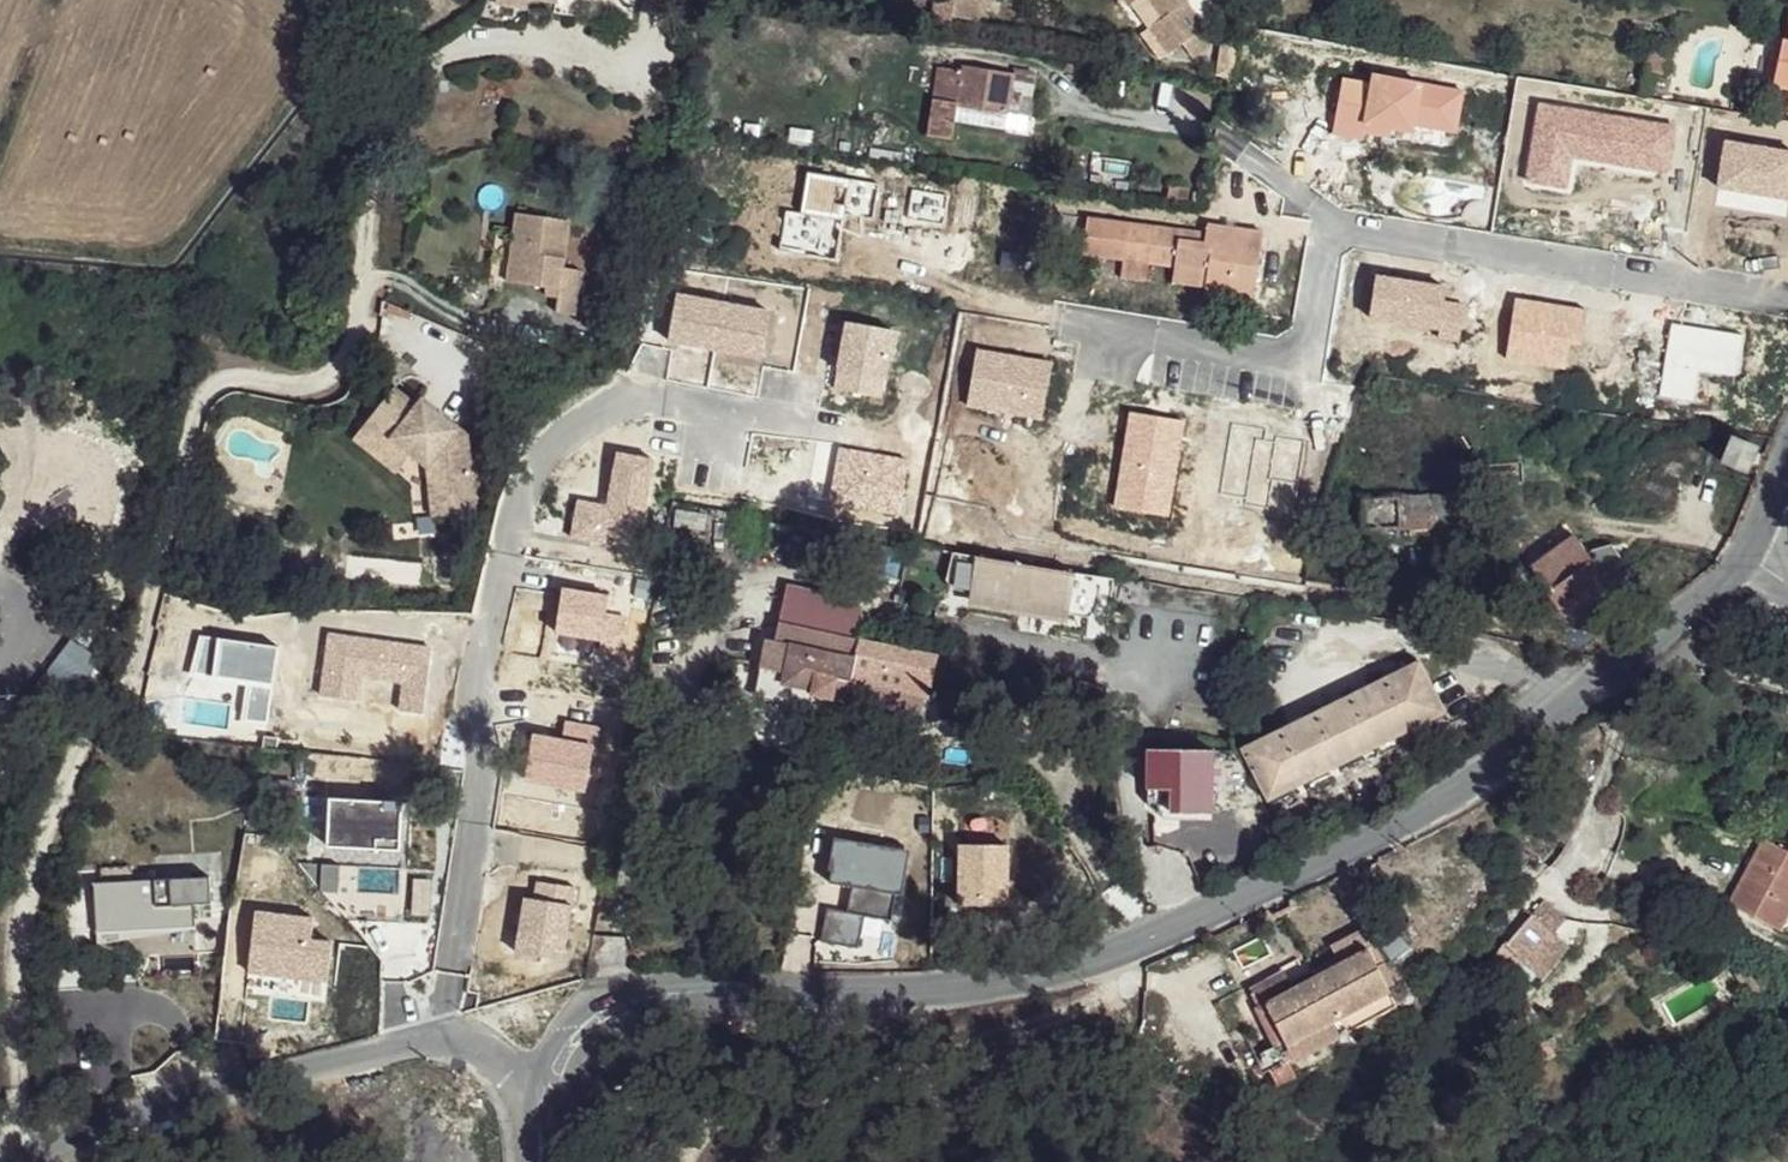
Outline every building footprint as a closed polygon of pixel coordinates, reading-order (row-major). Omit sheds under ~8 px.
[(516,9),(518,0),(500,0),(499,6),(516,9)] [(516,9),(532,12),(533,0),(518,0),(516,9)] [(945,0),(939,0),(937,24),(955,26),(958,1),(945,0)] [(1164,19),(1150,29),(1170,55),(1183,45),(1193,59),(1210,46),(1200,33),(1206,29),(1187,4),(1192,0),(1150,0),(1164,19)] [(988,2),(986,18),(1004,20),(1002,37),(1010,38),(1015,6),(988,2)] [(1787,43),(1780,41),(1771,83),(1787,88),(1787,36),(1787,43)] [(1232,82),(1240,40),(1225,37),(1217,79),(1232,82)] [(964,74),(940,70),(932,116),(955,120),(957,110),(964,74)] [(965,71),(964,74),(957,110),(1021,122),(1028,82),(965,71)] [(1373,87),(1345,83),(1336,138),(1367,142),(1369,135),(1394,140),(1397,131),(1416,134),(1418,129),(1449,134),(1457,92),(1375,79),(1373,87)] [(1034,83),(1028,82),(1021,122),(1027,122),(1034,83)] [(1467,95),(1457,92),(1449,134),(1459,136),(1467,95)] [(1677,123),(1538,98),(1523,181),(1571,190),(1577,158),(1668,174),(1677,123)] [(955,120),(932,116),(927,142),(951,147),(955,120)] [(1725,139),(1717,187),(1787,200),(1787,151),(1725,139)] [(884,182),(810,169),(802,216),(783,213),(777,251),(838,261),(844,222),(877,227),(884,182)] [(517,239),(510,287),(549,293),(563,295),(560,302),(558,317),(577,320),(584,275),(565,272),(572,226),(520,218),(517,239)] [(1177,234),(1080,220),(1075,256),(1116,262),(1141,266),(1170,270),(1191,272),(1206,274),(1203,291),(1203,300),(1249,306),(1258,235),(1201,227),(1199,236),(1196,245),(1176,243),(1177,234)] [(1199,236),(1177,234),(1176,243),(1196,245),(1199,236)] [(1141,266),(1116,262),(1113,280),(1139,283),(1141,266)] [(1206,274),(1191,272),(1170,270),(1168,286),(1188,290),(1188,288),(1203,291),(1206,274)] [(1448,283),(1376,273),(1369,320),(1437,329),(1436,340),(1459,344),(1464,304),(1446,302),(1448,283)] [(777,310),(676,292),(667,341),(768,359),(777,310)] [(1593,302),(1513,292),(1504,360),(1566,367),(1569,343),(1587,345),(1593,302)] [(563,295),(549,293),(548,300),(560,302),(563,295)] [(1748,334),(1669,321),(1656,399),(1699,406),(1704,373),(1741,379),(1748,334)] [(898,332),(845,322),(832,393),(885,402),(898,332)] [(1054,361),(976,347),(965,409),(1043,422),(1054,361)] [(1389,359),(1368,353),(1366,367),(1388,370),(1389,359)] [(418,411),(395,393),(356,442),(412,487),(416,520),(476,514),(468,439),(424,405),(418,411)] [(1185,419),(1123,410),(1109,507),(1170,516),(1185,419)] [(1265,429),(1232,423),(1219,493),(1245,497),(1243,507),(1293,516),(1306,441),(1276,436),(1275,443),(1263,441),(1265,429)] [(1756,449),(1731,438),(1721,464),(1745,474),(1756,449)] [(911,459),(839,446),(829,505),(900,518),(911,459)] [(657,457),(617,450),(607,504),(577,499),(570,538),(640,551),(657,457)] [(1463,530),(1463,494),(1404,494),(1404,530),(1463,530)] [(1031,572),(978,562),(969,608),(1067,621),(1074,577),(1031,572)] [(1593,566),(1551,594),(1568,616),(1581,607),(1597,598),(1609,588),(1593,566)] [(932,657),(856,643),(864,598),(785,583),(773,646),(790,649),(783,689),(810,694),(811,698),(903,716),(906,696),(924,699),(932,657)] [(606,591),(563,585),(556,636),(625,646),(629,616),(603,612),(606,591)] [(1597,598),(1581,607),(1589,620),(1605,610),(1597,598)] [(281,644),(197,630),(189,674),(246,684),(239,722),(266,727),(281,644)] [(433,645),(327,631),(318,696),(359,701),(362,679),(403,685),(399,712),(424,716),(433,645)] [(1416,664),(1241,752),(1271,810),(1445,724),(1416,664)] [(924,699),(906,696),(903,716),(920,720),(924,699)] [(562,737),(529,731),(520,785),(593,797),(605,726),(565,720),(562,737)] [(1215,748),(1146,748),(1146,790),(1171,790),(1171,815),(1215,815),(1215,748)] [(400,805),(330,799),(326,848),(397,855),(400,805)] [(907,852),(836,837),(826,882),(850,887),(845,910),(825,906),(818,940),(858,948),(865,915),(892,921),(907,852)] [(1787,847),(1764,839),(1735,896),(1744,900),(1748,893),(1761,900),(1754,912),(1779,923),(1787,908),(1787,846),(1787,847)] [(1012,844),(961,844),(961,899),(1011,899),(1012,844)] [(208,878),(108,881),(108,927),(192,924),(191,904),(209,904),(208,878)] [(532,897),(521,895),(512,959),(565,967),(577,888),(534,881),(532,897)] [(315,916),(256,909),(249,973),(330,982),(334,942),(312,940),(315,916)] [(1544,920),(1531,929),(1546,949),(1560,937),(1544,920)] [(1531,929),(1471,971),(1484,989),(1489,985),(1504,998),(1534,981),(1538,986),(1559,969),(1546,949),(1531,929)] [(1365,950),(1328,970),(1337,994),(1362,1030),(1399,1003),(1365,950)] [(1328,970),(1270,1007),(1305,1065),(1362,1030),(1337,994),(1328,970)]
